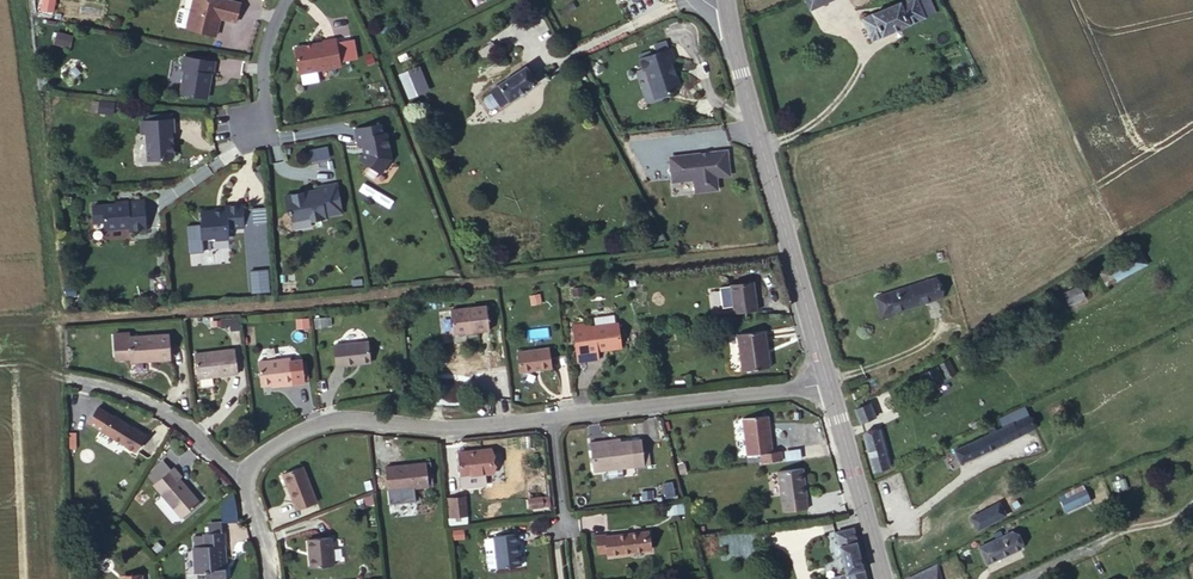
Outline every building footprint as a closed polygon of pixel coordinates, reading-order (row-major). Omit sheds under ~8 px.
[(212,29),(216,12),(232,15),(235,0),(187,0),(181,23),(212,29)] [(804,8),(823,0),(801,0),(804,8)] [(923,13),(918,2),(915,3),(913,0),(894,0),(857,17),(867,39),(923,13)] [(57,32),(54,43),(69,48),(73,36),(57,32)] [(293,67),(333,60),(329,34),(317,36),(317,37),(289,41),(293,67)] [(474,54),(489,45),(484,36),(469,44),(474,54)] [(650,96),(665,92),(664,88),(674,85),(667,62),(669,61),(666,47),(635,57),(638,68),(641,67),(650,96)] [(176,87),(204,91),(207,67),(209,68),(211,55),(180,50),(178,63),(180,63),(176,87)] [(482,84),(484,87),(491,99),(491,101),(530,76),(520,59),(482,84)] [(411,99),(422,94),(413,75),(403,81),(411,99)] [(491,99),(484,87),(473,93),(478,103),(480,104),(491,99)] [(94,100),(93,112),(114,113),(114,101),(94,100)] [(141,112),(141,124),(143,151),(165,151),(169,148),(168,124),(170,123),(169,111),(141,112)] [(353,154),(374,169),(384,154),(380,128),(375,129),(374,119),(348,124),(351,141),(356,140),(357,148),(353,154)] [(692,191),(714,187),(711,174),(726,172),(723,152),(714,153),(714,151),(676,156),(676,158),(667,159),(669,178),(679,178),(679,179),(691,177),(692,191)] [(320,209),(337,206),(333,176),(314,179),(315,184),(301,186),(301,184),(280,189),(282,207),(286,206),(288,214),(306,210),(307,214),(320,211),(320,209)] [(122,221),(140,220),(138,190),(113,191),(113,193),(85,195),(86,210),(97,210),(98,219),(122,218),(122,221)] [(221,219),(237,219),(236,196),(219,197),(218,200),(196,202),(196,214),(194,214),(196,230),(210,229),(211,231),(221,229),(221,219)] [(877,305),(937,292),(934,272),(873,286),(877,305)] [(725,309),(745,308),(742,281),(721,283),(725,309)] [(1068,305),(1086,298),(1080,284),(1063,291),(1068,305)] [(452,327),(487,323),(485,299),(449,302),(452,327)] [(571,322),(573,341),(583,340),(585,357),(598,356),(596,345),(610,344),(611,348),(619,347),(616,321),(582,324),(582,320),(571,322)] [(146,358),(167,356),(165,328),(128,332),(127,327),(112,330),(114,350),(119,355),(122,356),(145,353),(146,358)] [(737,365),(766,362),(762,329),(735,331),(737,365)] [(331,338),(331,345),(366,342),(365,335),(331,338)] [(583,340),(573,341),(574,358),(585,357),(583,340)] [(366,342),(331,345),(333,360),(367,356),(366,342)] [(194,372),(234,368),(233,344),(192,347),(194,372)] [(518,365),(549,364),(548,344),(517,347),(518,365)] [(255,354),(257,377),(278,375),(278,378),(300,376),(298,353),(286,354),(286,352),(255,354)] [(925,377),(941,368),(934,354),(918,363),(925,377)] [(854,407),(857,419),(876,413),(872,401),(854,407)] [(959,452),(1031,418),(1024,405),(993,419),(991,414),(981,418),(984,423),(954,438),(959,452)] [(767,448),(763,410),(737,413),(740,452),(755,451),(756,457),(777,455),(777,448),(767,448)] [(104,428),(137,447),(146,432),(113,412),(104,428)] [(597,466),(642,461),(639,440),(639,435),(622,437),(622,433),(593,437),(597,466)] [(874,471),(888,466),(881,434),(865,438),(874,471)] [(639,440),(642,461),(650,460),(648,438),(639,440)] [(460,472),(490,469),(488,447),(457,452),(460,472)] [(389,488),(429,482),(425,459),(385,464),(389,488)] [(152,486),(179,519),(197,504),(177,481),(180,477),(172,469),(169,471),(161,461),(150,471),(151,473),(147,478),(153,485),(152,486)] [(294,509),(314,501),(300,464),(280,472),(294,509)] [(805,497),(801,467),(778,469),(780,498),(805,497)] [(1067,514),(1096,503),(1091,488),(1062,500),(1067,514)] [(529,505),(547,503),(546,493),(528,495),(529,505)] [(974,521),(1004,508),(998,495),(969,509),(974,521)] [(450,522),(464,521),(462,496),(448,497),(450,522)] [(221,521),(236,521),(235,499),(221,499),(221,521)] [(665,513),(683,511),(681,502),(663,504),(665,513)] [(207,578),(215,578),(226,577),(217,520),(208,522),(205,525),(206,533),(190,535),(195,573),(206,572),(207,578)] [(983,559),(1020,543),(1014,527),(977,542),(983,559)] [(597,550),(645,546),(643,528),(595,533),(597,550)] [(854,528),(836,534),(847,576),(848,578),(865,578),(854,528)] [(492,532),(494,552),(495,564),(518,561),(515,530),(492,532)] [(311,562),(332,560),(329,531),(308,533),(311,562)] [(495,564),(494,552),(485,553),(485,562),(488,564),(495,564)] [(936,569),(932,552),(900,567),(902,577),(936,569)] [(1107,568),(1081,578),(1111,578),(1107,568)] [(936,569),(902,577),(902,578),(939,578),(936,569)]
